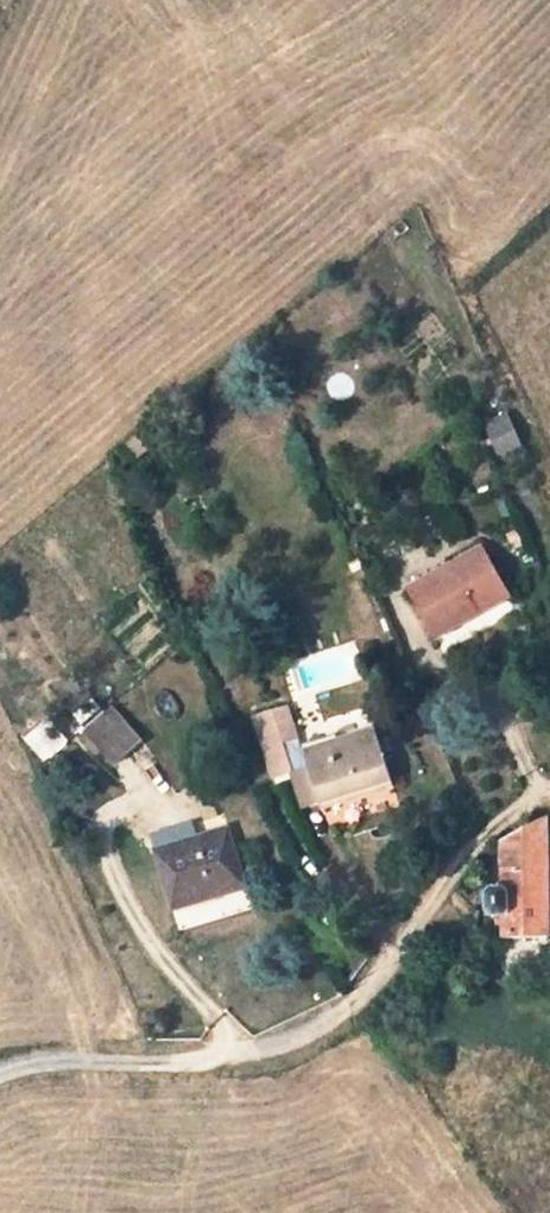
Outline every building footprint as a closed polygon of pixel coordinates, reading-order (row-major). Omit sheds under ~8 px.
[(483,425),(495,458),(521,448),(508,415),(483,425)] [(137,437),(127,446),(139,459),(149,451),(137,437)] [(505,534),(512,550),(524,544),(517,529),(505,534)] [(409,590),(433,636),(451,627),(446,615),(458,608),(465,619),(507,596),(482,548),(409,590)] [(252,716),(271,779),(289,774),(308,769),(319,804),(320,808),(393,787),(374,729),(302,752),(288,704),(252,716)] [(112,710),(88,731),(112,760),(136,739),(112,710)] [(308,769),(289,774),(300,810),(319,804),(308,769)] [(546,823),(503,845),(503,847),(504,892),(493,893),(489,898),(490,912),(495,916),(505,916),(505,935),(519,935),(549,935),(546,823)] [(157,853),(173,907),(243,886),(227,832),(157,853)] [(242,893),(173,913),(177,930),(247,911),(242,893)]
